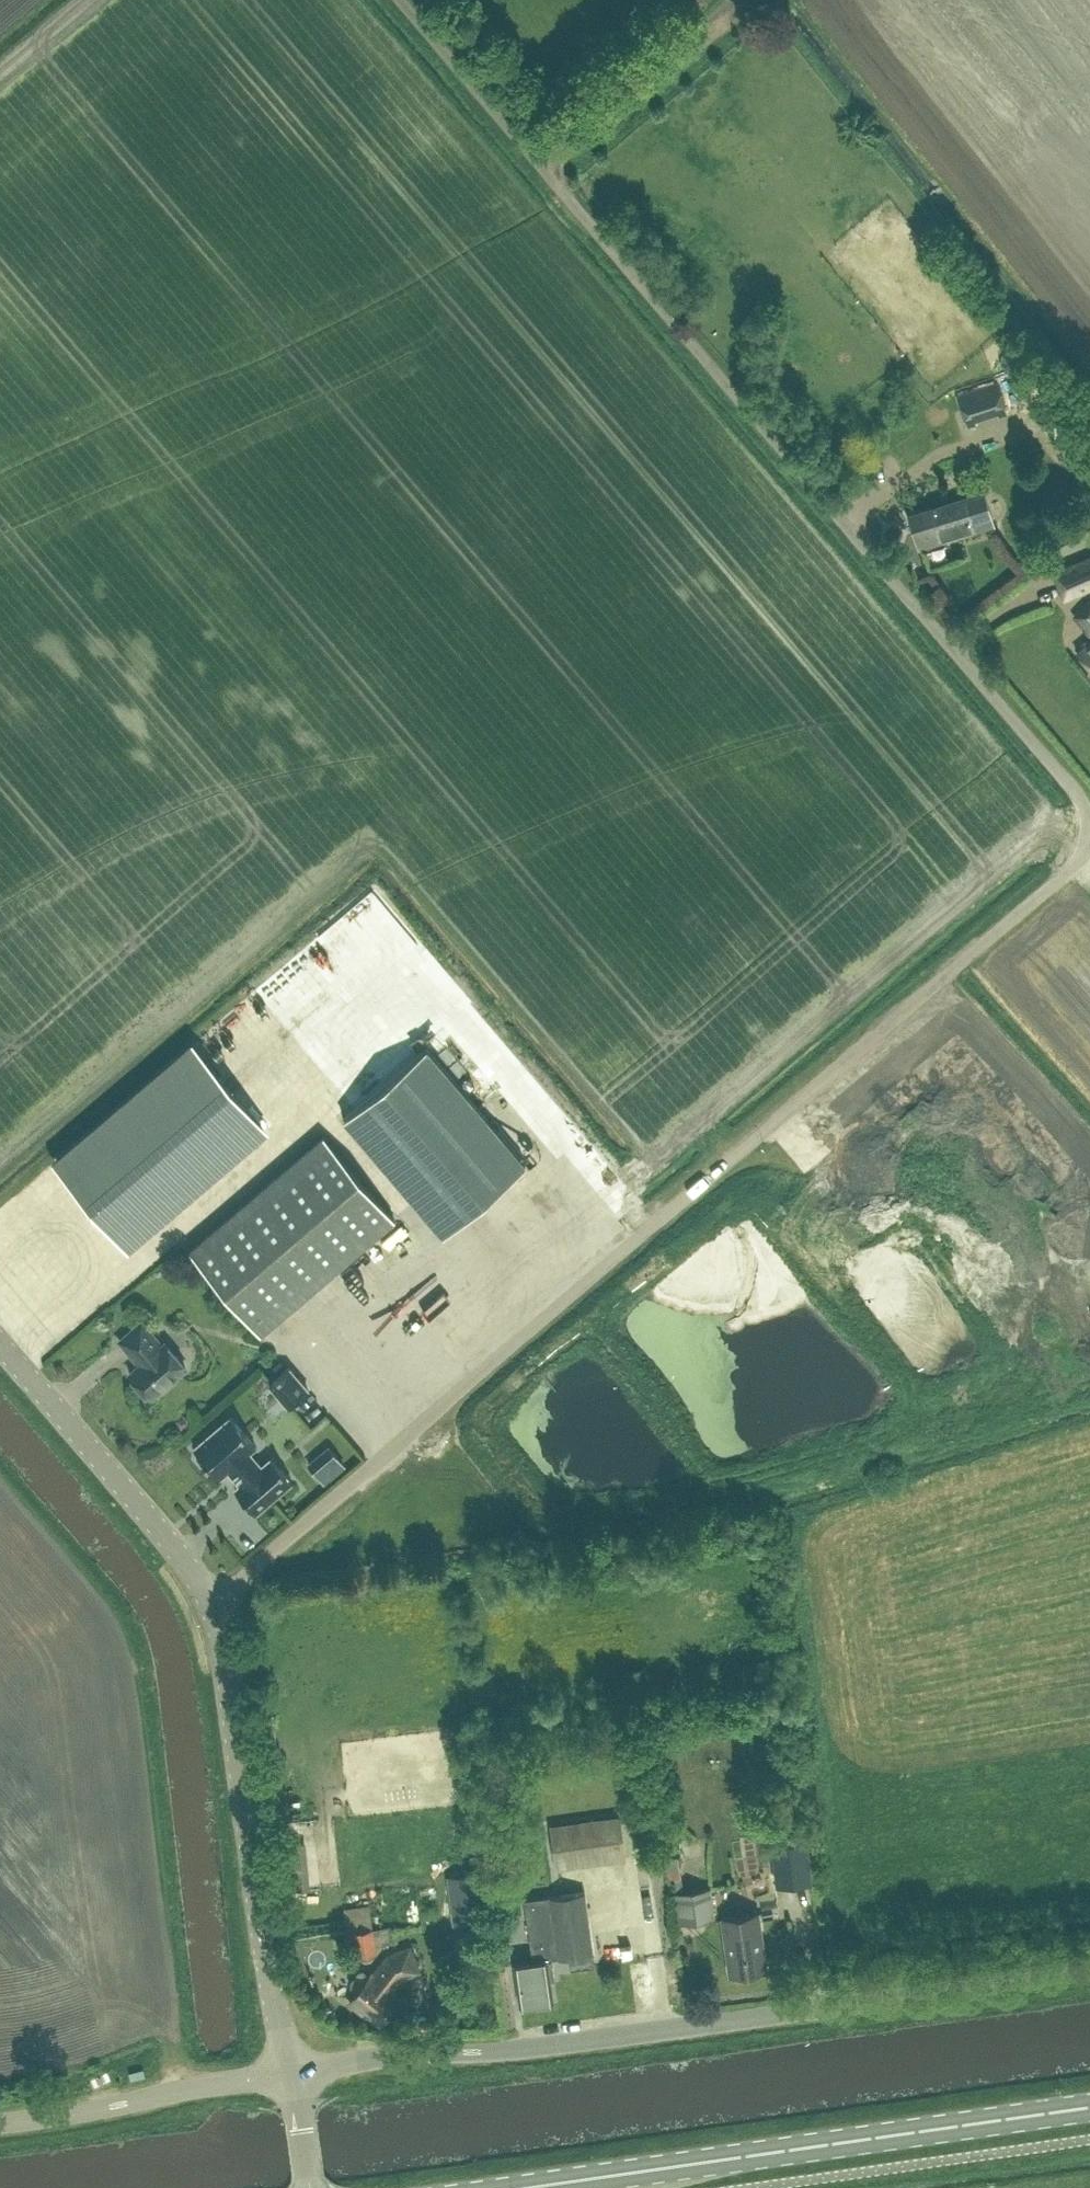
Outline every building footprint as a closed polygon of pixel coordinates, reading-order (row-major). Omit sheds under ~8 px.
[(996,382),(958,395),(967,424),(975,421),(973,417),(997,410),(998,414),(1006,411),(996,382)] [(1061,396),(1037,415),(1046,427),(1058,417),(1068,429),(1056,439),(1065,451),(1089,432),(1061,396)] [(918,546),(988,526),(994,525),(985,494),(910,515),(918,546)] [(1074,594),(1089,586),(1089,555),(1062,567),(1053,572),(1064,597),(1074,594)] [(1075,615),(1089,633),(1089,601),(1075,615)] [(1077,651),(1089,667),(1089,640),(1077,651)] [(192,1045),(58,1160),(128,1243),(263,1127),(192,1045)] [(526,1163),(426,1046),(343,1118),(443,1234),(526,1163)] [(393,1220),(322,1136),(188,1250),(259,1334),(393,1220)] [(494,1243),(504,1235),(486,1213),(476,1221),(494,1243)] [(366,1260),(394,1238),(387,1230),(359,1251),(366,1260)] [(926,1358),(958,1341),(919,1262),(886,1279),(926,1358)] [(160,1346),(139,1323),(118,1341),(138,1365),(128,1374),(148,1398),(183,1368),(163,1344),(160,1346)] [(308,1389),(288,1366),(269,1382),(289,1405),(308,1389)] [(255,1444),(230,1415),(195,1446),(198,1450),(197,1455),(204,1463),(210,1464),(220,1476),(231,1467),(243,1482),(235,1488),(255,1511),(291,1480),(271,1456),(261,1465),(248,1450),(255,1444)] [(630,1710),(651,1706),(645,1666),(624,1669),(630,1710)] [(618,1814),(549,1824),(556,1868),(625,1857),(618,1814)] [(770,1839),(775,1883),(811,1878),(806,1835),(770,1839)] [(292,1891),(310,1889),(305,1843),(287,1844),(292,1891)] [(478,1871),(452,1875),(457,1919),(483,1916),(478,1871)] [(716,1914),(712,1886),(675,1892),(679,1920),(716,1914)] [(554,1957),(571,1955),(573,1968),(595,1964),(593,1951),(594,1951),(585,1891),(525,1900),(534,1960),(517,1963),(523,2003),(556,1998),(553,1978),(557,1977),(554,1957)] [(354,1920),(373,1918),(371,1903),(352,1905),(354,1920)] [(728,1972),(747,1970),(766,1967),(759,1911),(721,1916),(728,1972)] [(376,1953),(372,1928),(346,1933),(350,1957),(376,1953)] [(404,1976),(395,1952),(388,1955),(372,1974),(371,1973),(349,2000),(358,2007),(361,2004),(380,2019),(399,1996),(392,1990),(404,1976)] [(322,1986),(340,1977),(335,1967),(317,1976),(322,1986)]
